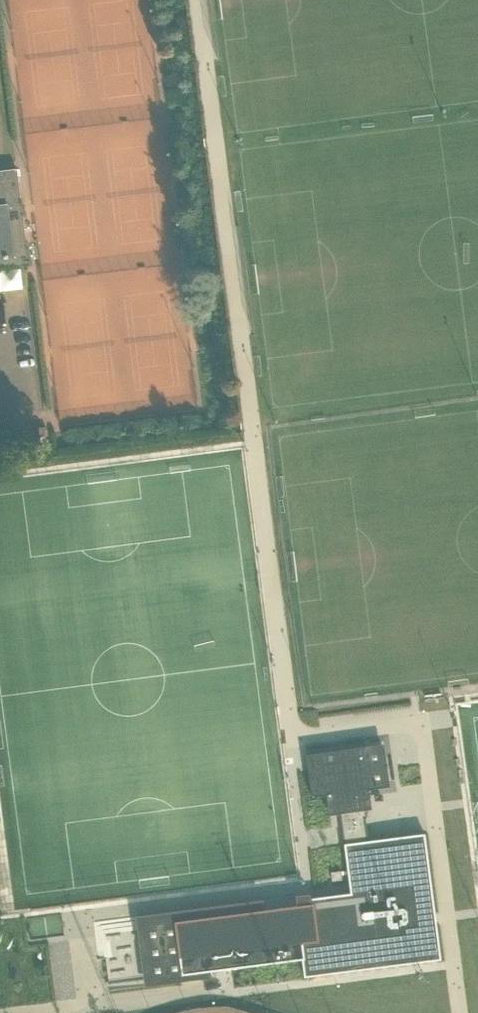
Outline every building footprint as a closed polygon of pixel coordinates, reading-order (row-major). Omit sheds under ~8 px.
[(12,255),(6,207),(21,205),(16,169),(0,171),(0,256),(12,255)] [(309,754),(305,755),(307,770),(311,797),(315,797),(315,796),(326,794),(329,814),(339,813),(343,844),(368,841),(365,818),(366,818),(365,809),(370,808),(368,796),(367,792),(361,748),(321,754),(321,753),(309,755),(309,754)] [(263,910),(174,922),(179,957),(180,964),(181,975),(190,973),(190,974),(211,971),(231,969),(301,959),(304,977),(332,974),(337,973),(345,972),(349,971),(357,970),(362,970),(369,969),(374,968),(381,967),(386,967),(393,966),(398,965),(406,964),(411,963),(418,962),(423,962),(431,961),(436,960),(440,960),(436,925),(434,913),(424,833),(368,841),(343,844),(349,884),(350,893),(310,898),(310,904),(296,906),(263,910)]
